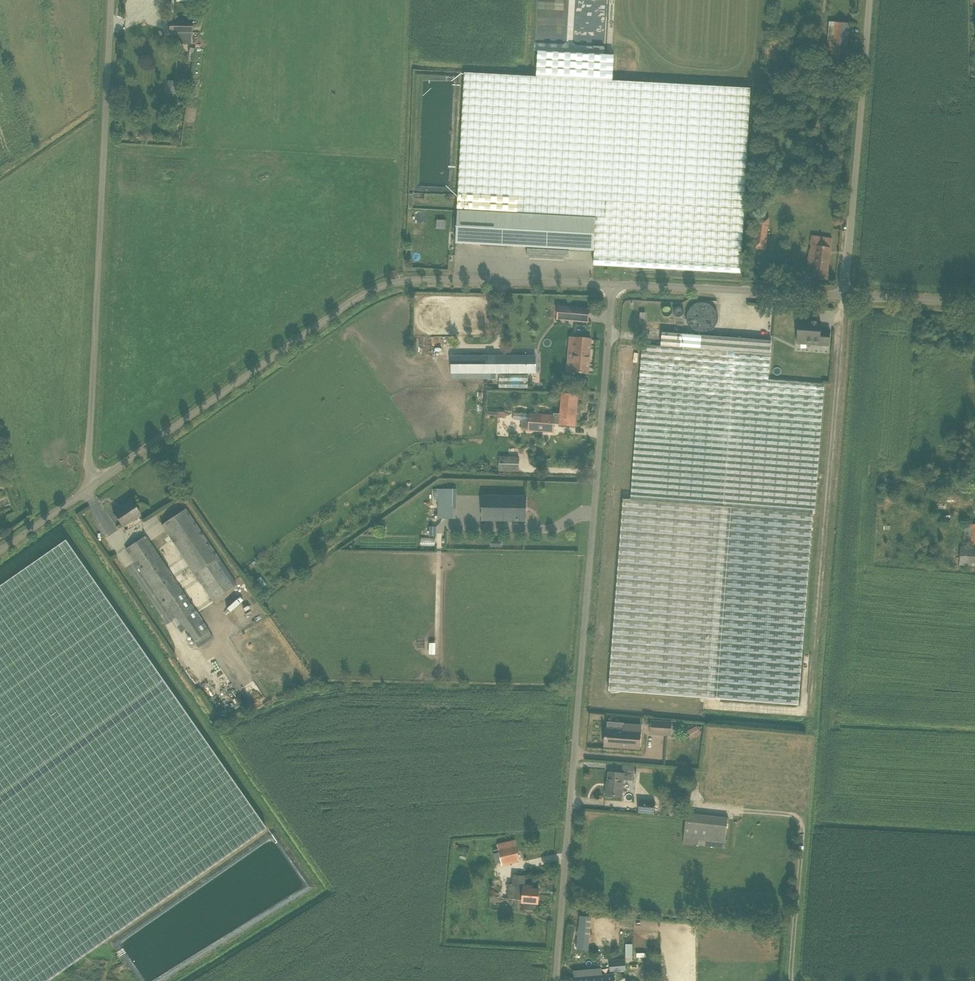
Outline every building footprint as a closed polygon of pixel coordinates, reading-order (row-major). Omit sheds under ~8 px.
[(456,243),(594,251),(593,266),(740,274),(744,210),(750,88),(755,0),(608,0),(605,56),(539,53),(538,77),(465,73),(456,243)] [(170,21),(170,32),(192,32),(192,21),(170,21)] [(850,24),(850,23),(824,21),(823,33),(829,34),(826,67),(846,69),(849,24),(850,24)] [(765,248),(769,218),(758,217),(755,247),(765,248)] [(814,267),(812,276),(826,278),(832,238),(812,236),(808,266),(814,267)] [(689,333),(712,335),(714,306),(691,304),(689,333)] [(591,308),(559,305),(558,320),(589,323),(591,308)] [(808,323),(799,322),(797,343),(829,345),(830,331),(820,330),(821,323),(808,322),(808,323)] [(662,332),(661,346),(770,354),(771,340),(662,332)] [(574,373),(588,374),(591,339),(574,337),(573,354),(575,355),(574,373)] [(817,480),(824,384),(769,380),(770,354),(661,346),(642,344),(631,499),(624,499),(616,595),(609,692),(798,706),(813,512),(815,513),(817,480)] [(537,356),(530,356),(530,352),(507,352),(504,354),(504,356),(452,356),(452,373),(537,373),(537,356)] [(529,429),(529,431),(553,433),(554,423),(575,426),(577,396),(562,395),(561,414),(554,414),(554,416),(530,414),(514,413),(514,419),(522,420),(522,428),(529,429)] [(499,464),(499,472),(519,472),(520,465),(499,464)] [(446,489),(445,508),(453,509),(453,489),(446,489)] [(526,521),(526,496),(483,495),(483,520),(526,521)] [(130,501),(113,512),(122,528),(140,516),(130,501)] [(163,527),(213,601),(236,585),(185,509),(182,510),(178,504),(174,506),(178,513),(163,523),(165,525),(163,527)] [(963,543),(974,544),(974,524),(965,524),(963,543)] [(181,633),(200,619),(145,536),(126,549),(181,633)] [(960,546),(959,565),(974,566),(974,547),(960,546)] [(11,786),(80,889),(111,933),(257,833),(64,552),(0,596),(0,771),(11,786)] [(213,638),(209,632),(194,641),(199,648),(213,638)] [(670,735),(671,724),(652,722),(651,733),(670,735)] [(606,729),(605,746),(640,749),(641,726),(623,724),(623,730),(606,729)] [(686,731),(691,739),(701,734),(697,726),(686,731)] [(80,889),(11,786),(0,771),(0,945),(80,889)] [(613,796),(622,797),(624,774),(609,772),(608,787),(606,787),(605,797),(612,798),(613,796)] [(639,814),(655,815),(656,803),(640,801),(639,814)] [(725,848),(728,819),(686,814),(683,844),(725,848)] [(498,845),(502,865),(520,861),(515,841),(498,845)] [(532,886),(526,886),(516,885),(515,900),(523,900),(522,902),(525,903),(524,906),(526,910),(532,910),(534,907),(535,903),(538,904),(539,889),(532,889),(532,886)] [(589,949),(590,916),(578,915),(577,949),(589,949)] [(625,943),(625,957),(638,957),(637,943),(625,943)] [(626,970),(626,961),(609,963),(610,971),(626,970)] [(595,980),(614,980),(614,975),(601,975),(601,969),(594,970),(595,980)] [(594,970),(575,971),(576,980),(595,980),(594,970)]
